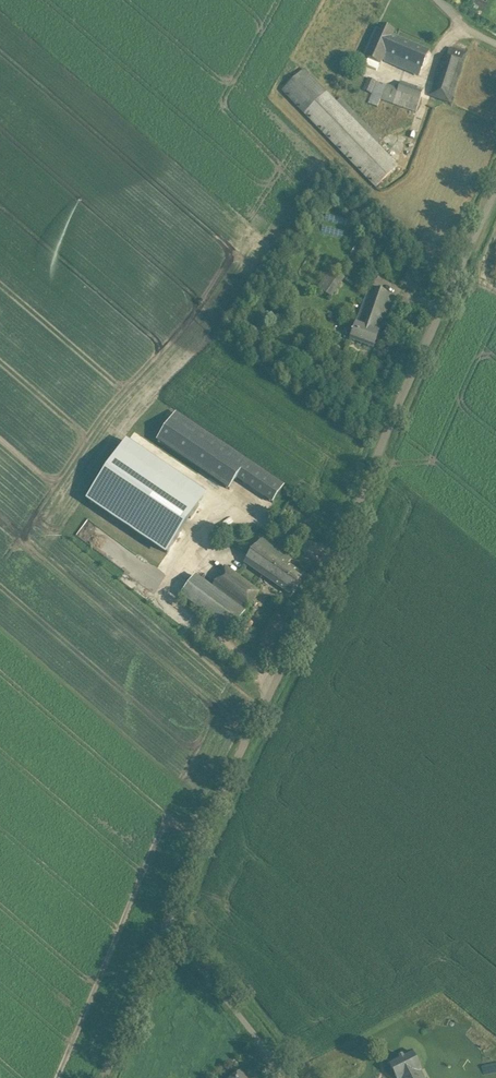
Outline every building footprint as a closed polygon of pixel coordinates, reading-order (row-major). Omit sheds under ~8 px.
[(365,60),(379,66),(381,60),(419,77),(430,52),(392,36),(394,32),(380,26),(365,60)] [(445,56),(431,97),(450,103),(464,63),(445,56)] [(377,143),(381,140),(340,97),(336,101),(304,68),(281,90),(374,188),(398,165),(377,143)] [(416,112),(421,95),(367,78),(363,91),(371,93),(368,104),(378,107),(380,100),(416,112)] [(317,287),(332,297),(345,278),(331,268),(317,287)] [(403,285),(414,292),(424,277),(413,270),(403,285)] [(374,349),(393,296),(370,287),(350,340),(374,349)] [(176,413),(156,442),(229,490),(236,479),(272,503),(284,486),(176,413)] [(127,443),(88,501),(166,555),(206,496),(127,443)] [(244,563),(290,595),(303,576),(288,565),(291,560),(261,539),(244,563)] [(212,585),(246,610),(259,593),(225,568),(212,585)] [(230,632),(244,613),(195,577),(181,596),(230,632)] [(236,630),(244,636),(254,624),(246,618),(236,630)] [(396,1077),(422,1077),(419,1073),(421,1072),(410,1052),(389,1063),(396,1077)]
